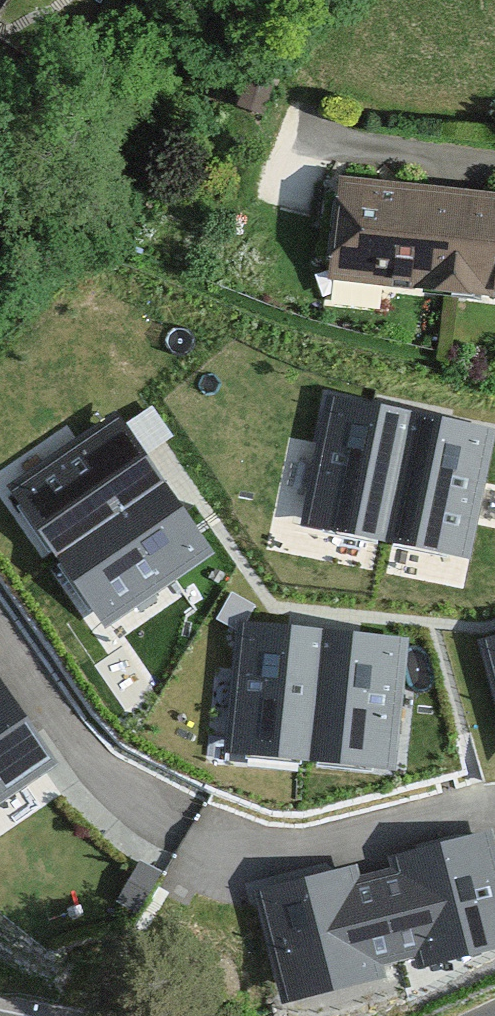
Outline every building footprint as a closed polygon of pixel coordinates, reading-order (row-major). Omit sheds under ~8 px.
[(334,182),(327,280),(494,292),(494,193),(334,182)] [(408,412),(326,395),(300,523),(382,539),(408,412)] [(491,429),(408,412),(382,539),(464,556),(491,429)] [(167,486),(119,417),(11,491),(59,560),(167,486)] [(215,556),(167,486),(59,560),(107,629),(215,556)] [(324,628),(240,618),(225,747),(309,757),(324,628)] [(408,637),(324,628),(309,757),(392,767),(408,637)] [(481,639),(494,690),(494,636),(481,639)] [(0,680),(0,801),(57,761),(0,680)] [(375,861),(404,975),(494,951),(494,830),(375,861)] [(375,861),(254,892),(284,1006),(404,975),(375,861)]
